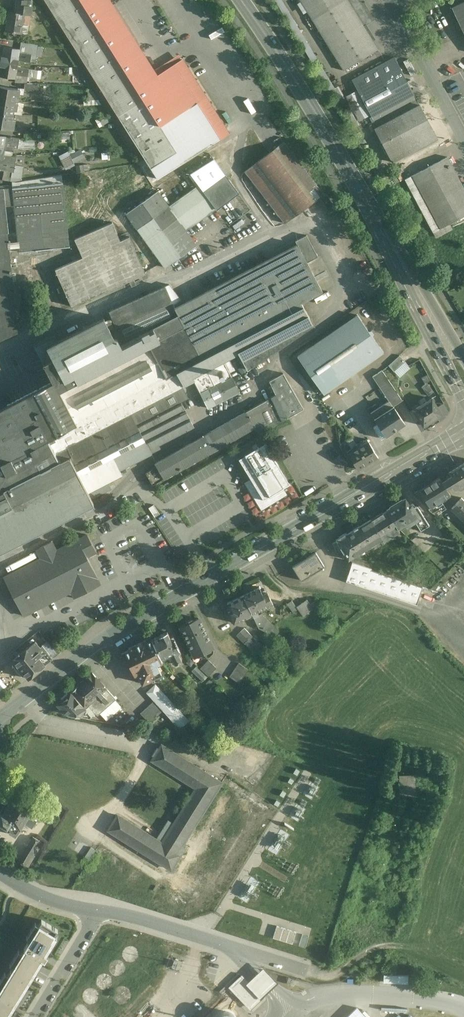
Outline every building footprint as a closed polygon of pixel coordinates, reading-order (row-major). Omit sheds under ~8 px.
[(23,0),(17,0),(15,12),(9,11),(9,12),(6,30),(6,31),(13,32),(15,33),(15,32),(21,33),(21,32),(27,33),(28,25),(22,25),(24,14),(31,15),(33,0),(26,0),(23,0)] [(154,70),(110,0),(45,0),(107,99),(154,70)] [(348,0),(300,0),(344,70),(378,49),(378,50),(378,49),(364,27),(348,0)] [(364,27),(375,20),(362,0),(348,0),(364,27)] [(451,8),(463,34),(463,2),(451,8)] [(37,46),(21,44),(21,49),(20,49),(19,53),(31,54),(30,63),(35,63),(37,46)] [(20,49),(4,47),(2,57),(10,58),(9,67),(17,68),(17,67),(18,61),(19,53),(20,49)] [(31,54),(19,53),(18,61),(30,63),(31,54)] [(2,57),(0,71),(0,76),(16,78),(16,74),(17,68),(9,67),(10,58),(2,57)] [(395,57),(352,79),(358,90),(400,68),(395,57)] [(154,70),(107,99),(158,179),(221,139),(174,65),(170,60),(154,70)] [(29,69),(17,67),(17,68),(16,74),(28,76),(29,69)] [(400,68),(358,90),(372,117),(415,94),(400,68)] [(42,71),(29,69),(28,76),(41,78),(42,71)] [(28,76),(16,74),(16,78),(15,82),(27,83),(28,76)] [(0,86),(0,100),(15,102),(16,98),(19,98),(20,90),(18,90),(18,89),(0,86)] [(95,94),(91,89),(88,89),(88,100),(98,99),(95,94)] [(415,94),(372,117),(375,122),(417,100),(415,94)] [(0,100),(0,113),(13,115),(14,110),(16,111),(18,103),(15,102),(0,100)] [(417,100),(375,122),(372,123),(375,128),(385,123),(420,105),(417,100)] [(420,105),(385,123),(399,151),(400,151),(435,132),(420,105)] [(0,113),(0,127),(11,129),(11,128),(13,129),(15,120),(12,120),(13,115),(0,113)] [(385,123),(375,128),(393,162),(403,157),(400,151),(399,151),(385,123)] [(0,136),(0,157),(2,157),(2,155),(3,149),(7,149),(7,147),(17,149),(19,139),(0,136)] [(323,193),(284,141),(245,171),(284,223),(323,193)] [(74,152),(77,160),(85,156),(82,148),(74,152)] [(66,167),(75,162),(69,150),(60,155),(66,167)] [(2,155),(2,157),(0,157),(0,170),(12,172),(13,172),(15,165),(16,157),(2,155)] [(405,179),(433,232),(463,216),(463,187),(448,157),(405,179)] [(214,159),(191,173),(199,184),(204,192),(226,176),(214,159)] [(144,161),(91,199),(105,218),(158,180),(144,161)] [(20,166),(15,165),(13,172),(12,172),(11,177),(18,178),(20,166)] [(226,176),(204,192),(205,193),(217,209),(238,192),(226,176)] [(63,182),(12,187),(19,252),(70,246),(63,182)] [(199,184),(168,206),(186,231),(217,209),(204,192),(199,184)] [(0,188),(0,341),(18,332),(8,233),(9,232),(4,188),(0,188)] [(158,191),(127,213),(165,267),(196,245),(186,231),(168,206),(158,191)] [(112,221),(75,238),(83,256),(55,269),(72,306),(146,273),(129,236),(121,240),(112,221)] [(85,481),(196,423),(181,394),(190,389),(184,379),(195,374),(211,405),(244,388),(231,363),(246,355),(251,366),(316,319),(309,305),(327,296),(298,241),(178,304),(166,281),(44,344),(56,368),(0,397),(0,545),(2,550),(95,501),(85,481)] [(357,315),(297,356),(323,394),(383,352),(372,336),(374,333),(371,330),(369,331),(357,315)] [(400,355),(389,365),(394,371),(405,361),(400,355)] [(402,400),(382,370),(373,376),(389,400),(394,406),(402,400)] [(276,393),(287,418),(304,409),(283,373),(270,379),(276,393)] [(428,374),(421,377),(425,384),(427,382),(431,379),(428,374)] [(434,391),(427,382),(425,384),(422,386),(429,395),(434,391)] [(276,393),(265,400),(276,424),(287,418),(276,393)] [(432,398),(414,409),(423,425),(441,414),(432,398)] [(265,400),(246,411),(255,426),(260,434),(276,424),(265,400)] [(394,406),(389,400),(370,412),(380,426),(376,429),(381,437),(386,435),(406,422),(405,422),(394,406)] [(246,411),(155,462),(157,466),(164,478),(255,426),(246,411)] [(265,439),(237,456),(248,476),(242,480),(260,509),(289,492),(286,487),(291,484),(265,439)] [(368,463),(359,447),(353,451),(352,449),(347,452),(357,469),(368,463)] [(449,471),(460,488),(463,485),(463,462),(449,471)] [(157,466),(146,472),(153,484),(164,478),(157,466)] [(440,477),(432,481),(430,478),(419,485),(421,489),(413,493),(421,501),(426,499),(430,506),(432,505),(435,509),(442,505),(441,503),(443,502),(441,499),(450,494),(440,477)] [(461,497),(451,507),(463,520),(463,500),(461,497)] [(410,506),(405,499),(403,500),(402,498),(389,505),(390,507),(387,509),(398,527),(404,523),(406,527),(415,522),(420,531),(429,525),(419,507),(415,507),(413,504),(410,506)] [(387,509),(371,519),(382,537),(389,533),(390,536),(399,530),(397,528),(398,527),(387,509)] [(382,537),(371,519),(359,526),(358,525),(353,528),(354,529),(366,548),(371,545),(376,542),(375,542),(383,538),(382,537)] [(354,529),(347,534),(346,533),(336,540),(337,542),(333,544),(336,549),(339,555),(342,554),(343,557),(346,555),(349,559),(366,548),(354,529)] [(44,556),(4,577),(11,591),(23,616),(97,578),(87,557),(96,552),(87,534),(56,550),(44,556)] [(51,541),(40,547),(44,556),(56,550),(51,541)] [(175,543),(162,549),(170,565),(182,560),(180,556),(188,552),(182,541),(176,544),(175,543)] [(316,552),(293,566),(302,580),(325,565),(316,552)] [(372,564),(357,559),(354,558),(352,560),(353,561),(371,567),(372,564)] [(371,567),(353,561),(346,581),(365,587),(371,570),(372,568),(371,567)] [(381,573),(371,570),(365,587),(375,590),(381,573)] [(422,587),(381,573),(375,590),(416,604),(422,587)] [(260,587),(243,595),(251,613),(257,610),(269,605),(271,607),(273,606),(267,592),(263,593),(260,587)] [(243,595),(227,602),(231,611),(228,612),(233,623),(252,614),(251,613),(243,595)] [(307,599),(296,607),(298,609),(303,616),(313,609),(310,604),(307,599)] [(296,607),(292,600),(287,604),(293,613),(298,609),(296,607)] [(321,610),(315,601),(310,604),(313,609),(316,613),(321,610)] [(273,626),(261,614),(260,615),(257,610),(251,613),(252,614),(258,628),(270,634),(273,626)] [(198,618),(192,621),(191,619),(186,621),(187,623),(181,626),(193,654),(195,655),(212,647),(198,618)] [(252,636),(244,628),(240,632),(248,640),(252,636)] [(167,632),(159,635),(159,636),(153,639),(161,658),(170,654),(174,664),(181,661),(178,654),(180,654),(178,651),(179,650),(172,635),(169,636),(167,632)] [(248,640),(240,632),(236,636),(244,644),(244,643),(248,640)] [(248,640),(244,643),(250,648),(257,641),(252,636),(248,640)] [(152,637),(129,648),(130,650),(121,653),(128,665),(131,663),(136,674),(138,674),(143,683),(144,682),(145,684),(147,682),(147,681),(161,674),(157,664),(163,662),(161,658),(153,639),(152,637)] [(40,647),(35,641),(13,660),(28,678),(45,665),(45,664),(53,658),(42,645),(40,647)] [(208,660),(200,668),(208,676),(217,668),(208,660)] [(248,670),(239,663),(229,676),(239,683),(248,670)] [(200,668),(198,666),(193,671),(203,681),(208,676),(200,668)] [(107,689),(93,672),(71,692),(84,707),(107,689)] [(188,720),(155,684),(146,692),(154,701),(163,711),(180,728),(188,720)] [(107,689),(84,707),(83,711),(79,716),(89,718),(111,693),(107,689)] [(71,692),(57,703),(60,706),(59,712),(79,716),(83,711),(84,707),(71,692)] [(154,701),(142,712),(152,722),(163,711),(154,701)] [(156,839),(117,815),(108,829),(171,869),(184,848),(181,846),(222,783),(162,745),(159,750),(157,749),(154,754),(155,755),(152,760),(196,788),(174,824),(168,820),(156,839)] [(14,796),(8,806),(10,807),(4,816),(2,815),(0,818),(0,822),(11,828),(9,831),(15,835),(24,821),(32,826),(40,813),(28,805),(30,803),(22,798),(20,800),(14,796)] [(33,837),(19,862),(28,867),(42,843),(40,842),(40,841),(33,837)] [(91,847),(85,856),(90,859),(96,850),(91,847)] [(42,919),(39,924),(35,922),(26,937),(30,939),(22,952),(18,949),(9,964),(13,966),(8,974),(5,972),(0,979),(0,1016),(8,1016),(42,959),(45,960),(48,954),(47,953),(57,936),(55,934),(58,929),(42,919)] [(295,934),(275,926),(270,939),(290,947),(293,940),(295,934)] [(250,975),(245,980),(256,993),(262,988),(268,983),(274,978),(263,965),(256,971),(250,975)] [(245,980),(240,975),(227,987),(247,1010),(260,999),(256,993),(245,980)]
